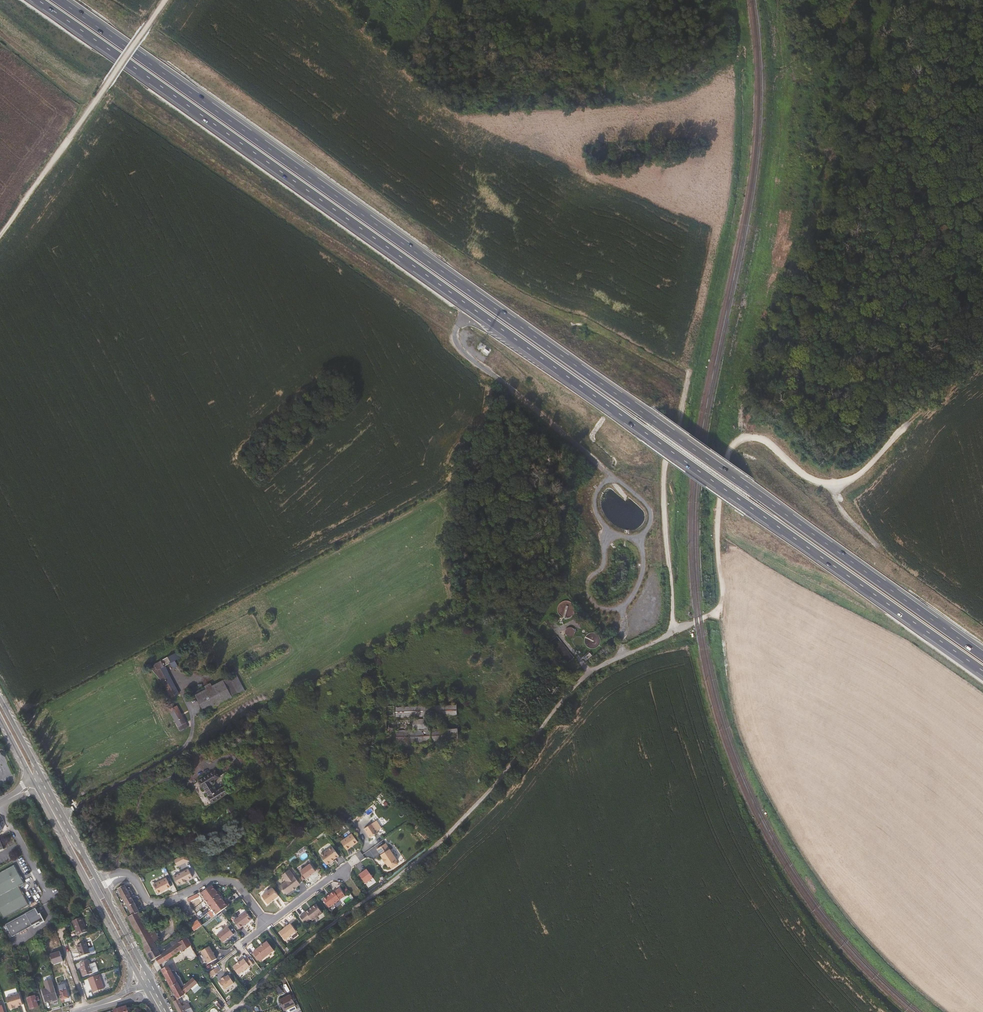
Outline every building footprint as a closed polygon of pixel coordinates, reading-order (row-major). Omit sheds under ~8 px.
[(632,631),(636,639),(652,630),(648,622),(632,631)] [(565,631),(569,637),(575,633),(571,626),(565,631)] [(179,693),(165,667),(176,660),(173,655),(155,664),(172,697),(179,693)] [(238,674),(198,696),(199,697),(207,712),(247,691),(238,674)] [(441,714),(457,714),(458,704),(437,704),(437,708),(441,708),(441,714)] [(395,707),(396,717),(429,716),(429,705),(395,707)] [(178,706),(170,711),(181,732),(189,727),(178,706)] [(459,739),(458,727),(427,729),(427,718),(412,719),(412,729),(423,729),(423,738),(425,738),(426,741),(459,739)] [(216,780),(215,779),(220,775),(216,769),(199,780),(203,786),(205,785),(210,794),(209,795),(213,801),(230,790),(226,784),(218,789),(213,783),(216,782),(216,780)] [(233,812),(234,815),(238,812),(231,802),(228,804),(229,806),(233,812)] [(365,827),(371,835),(380,830),(374,821),(365,827)] [(349,847),(360,839),(354,831),(343,838),(349,847)] [(387,861),(390,865),(398,859),(386,841),(378,847),(384,856),(383,856),(387,861)] [(322,851),(329,861),(341,852),(334,843),(322,851)] [(174,859),(176,866),(189,862),(186,855),(174,859)] [(313,860),(302,867),(306,872),(308,875),(318,868),(317,867),(313,860)] [(283,883),(289,891),(295,887),(299,885),(298,884),(302,881),(299,876),(292,866),(285,872),(289,878),(283,883)] [(18,888),(24,884),(19,875),(17,876),(12,868),(0,875),(0,897),(18,888)] [(173,877),(178,887),(193,879),(189,869),(173,877)] [(362,875),(367,881),(375,876),(370,869),(362,875)] [(171,886),(173,885),(168,875),(165,876),(171,886)] [(158,894),(171,887),(166,878),(153,885),(158,894)] [(133,901),(125,885),(118,889),(132,916),(138,913),(140,913),(133,901)] [(276,886),(275,885),(271,888),(265,893),(271,901),(281,893),(276,886)] [(224,910),(227,907),(224,902),(212,886),(201,894),(217,915),(224,910)] [(28,906),(18,888),(0,897),(0,913),(3,919),(28,906)] [(325,897),(330,904),(341,897),(336,889),(325,897)] [(313,917),(314,919),(324,911),(318,903),(302,915),(307,921),(313,917)] [(45,922),(41,914),(39,915),(36,909),(6,925),(12,937),(36,924),(40,922),(41,924),(45,922)] [(241,927),(254,918),(248,910),(236,918),(241,927)] [(154,942),(147,929),(138,913),(132,916),(128,918),(147,952),(157,947),(154,943),(155,942),(154,942)] [(78,936),(87,932),(81,918),(72,922),(78,936)] [(195,931),(200,926),(196,921),(190,926),(195,931)] [(224,940),(235,932),(230,925),(219,933),(224,940)] [(160,940),(152,926),(147,929),(154,942),(155,942),(160,940)] [(285,942),(296,933),(291,926),(279,934),(285,942)] [(182,940),(166,951),(162,955),(152,962),(155,967),(160,965),(182,951),(182,952),(192,945),(188,937),(182,940)] [(179,937),(164,948),(166,950),(166,951),(182,940),(179,937)] [(77,946),(80,957),(89,954),(85,943),(77,946)] [(253,954),(260,963),(275,952),(268,943),(253,954)] [(203,950),(210,962),(218,958),(211,945),(203,950)] [(157,948),(158,947),(157,946),(157,947),(147,952),(152,962),(162,955),(161,954),(157,948)] [(59,951),(50,954),(53,964),(62,961),(59,951)] [(234,969),(239,977),(254,965),(249,958),(241,964),(241,963),(237,966),(238,966),(234,969)] [(98,972),(95,964),(89,965),(88,961),(80,964),(81,968),(80,968),(84,977),(98,972)] [(61,967),(69,991),(75,988),(67,965),(64,966),(61,967)] [(169,966),(162,970),(171,988),(178,984),(181,988),(184,986),(185,986),(179,975),(178,976),(175,971),(172,973),(169,966)] [(218,966),(209,973),(212,977),(221,970),(218,966)] [(93,993),(104,990),(99,975),(88,979),(93,993)] [(220,982),(225,990),(235,983),(229,976),(227,977),(226,977),(222,980),(223,980),(220,982)] [(197,983),(193,978),(185,986),(184,986),(188,992),(190,989),(197,983)] [(52,979),(44,981),(45,989),(54,987),(52,979)] [(194,992),(199,987),(197,983),(190,989),(191,991),(192,990),(194,992)] [(63,1003),(62,1000),(68,998),(64,984),(58,986),(60,996),(59,996),(61,1003),(63,1003)] [(178,1000),(188,992),(184,986),(181,988),(178,984),(171,988),(178,1000)] [(56,991),(55,991),(54,987),(45,989),(42,990),(46,1002),(53,1000),(54,1003),(58,1002),(56,994),(57,994),(56,991)] [(15,1007),(18,1006),(22,1005),(19,994),(6,998),(9,1009),(10,1008),(11,1010),(15,1008),(15,1007)] [(38,997),(36,998),(35,996),(27,998),(30,1009),(38,1007),(37,1002),(39,1001),(38,997)] [(292,1011),(297,1009),(291,996),(280,1001),(285,1011),(291,1008),(292,1011)] [(187,1004),(182,1007),(181,1005),(178,1000),(174,1003),(179,1011),(186,1011),(191,1008),(188,1003),(187,1004)]
